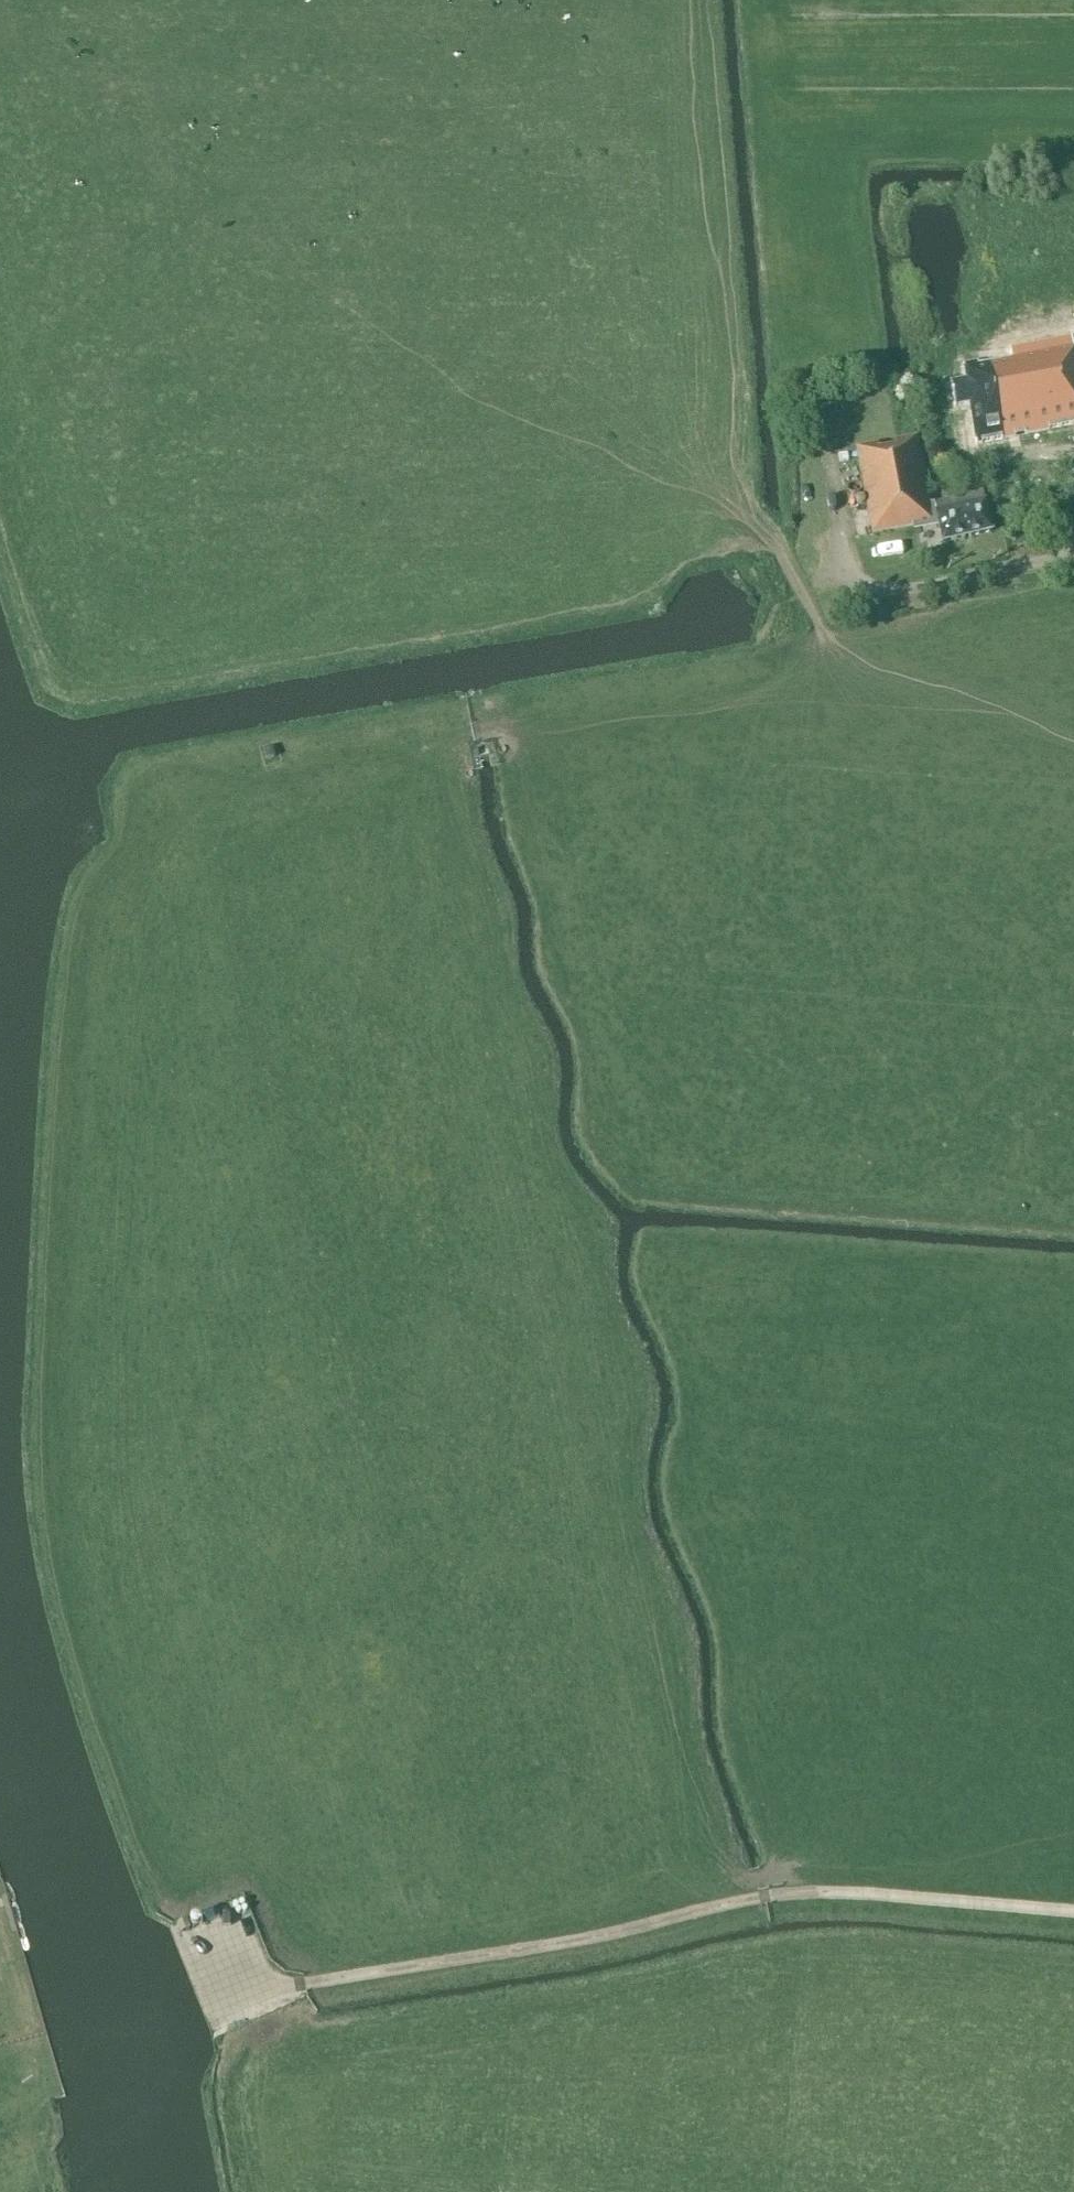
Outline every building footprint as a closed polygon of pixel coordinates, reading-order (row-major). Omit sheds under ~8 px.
[(1043,345),(1010,352),(1011,358),(964,367),(967,382),(950,386),(954,408),(970,406),(977,444),(1073,425),(1073,357),(1071,341),(1073,340),(1073,321),(1073,318),(1039,325),(1043,345)] [(983,492),(929,503),(920,452),(917,437),(895,441),(897,448),(879,451),(878,445),(856,448),(859,462),(872,533),(938,521),(942,544),(992,532),(983,492)]
